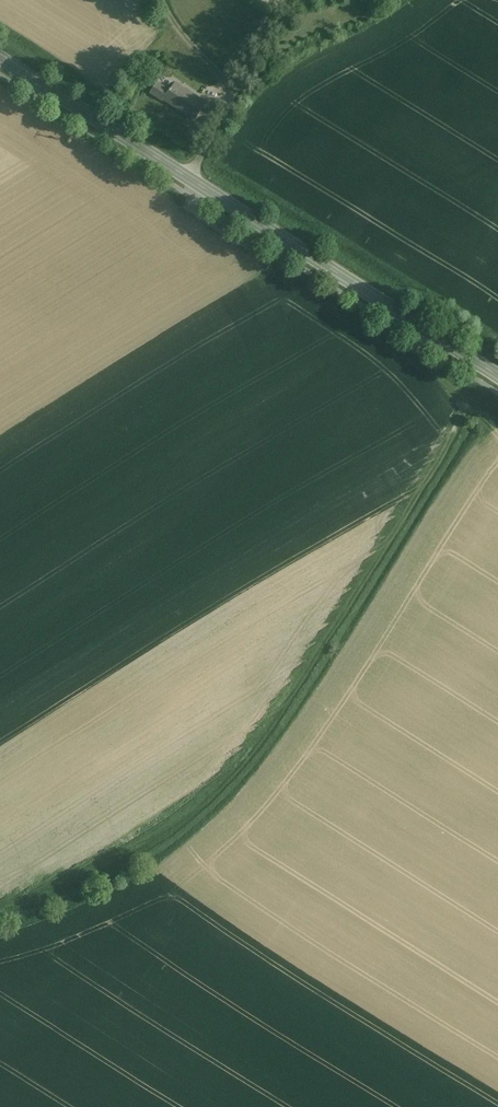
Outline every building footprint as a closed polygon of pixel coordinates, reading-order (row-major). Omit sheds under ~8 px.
[(207,103),(175,83),(172,88),(170,87),(169,89),(157,81),(149,93),(163,101),(165,98),(171,102),(170,103),(196,120),(207,103)]
